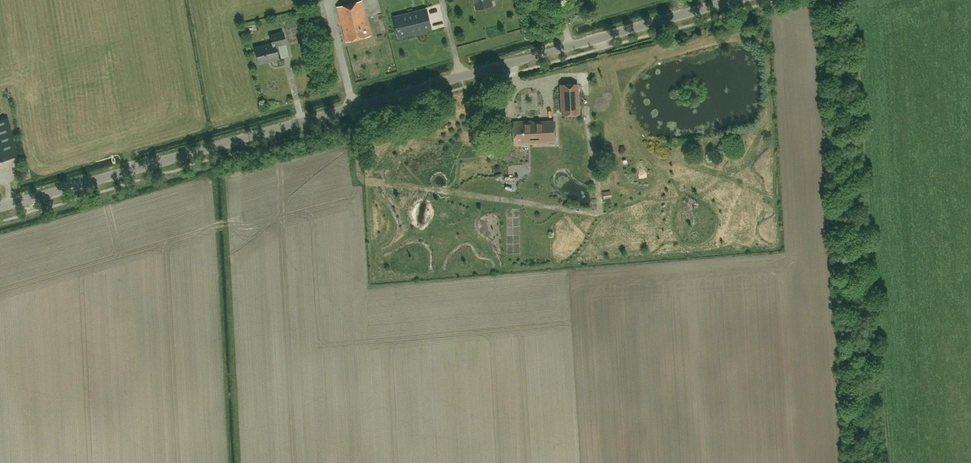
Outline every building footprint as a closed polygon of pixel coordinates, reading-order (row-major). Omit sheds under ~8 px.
[(361,0),(339,6),(337,7),(341,24),(342,24),(346,42),(370,35),(366,17),(365,17),(361,0)] [(476,8),(491,5),(490,0),(474,0),(476,8)] [(430,26),(426,9),(394,17),(399,36),(418,31),(418,29),(430,26)] [(496,36),(508,33),(506,27),(495,29),(496,36)] [(255,48),(259,63),(271,60),(272,61),(279,59),(276,46),(286,44),(283,32),(270,35),(272,43),(255,48)] [(579,114),(577,84),(560,85),(562,115),(579,114)] [(0,119),(0,160),(17,156),(7,117),(0,119)] [(531,121),(513,122),(513,128),(512,130),(512,137),(514,138),(514,143),(523,143),(523,141),(530,140),(530,142),(555,141),(554,122),(531,123),(531,121)]
